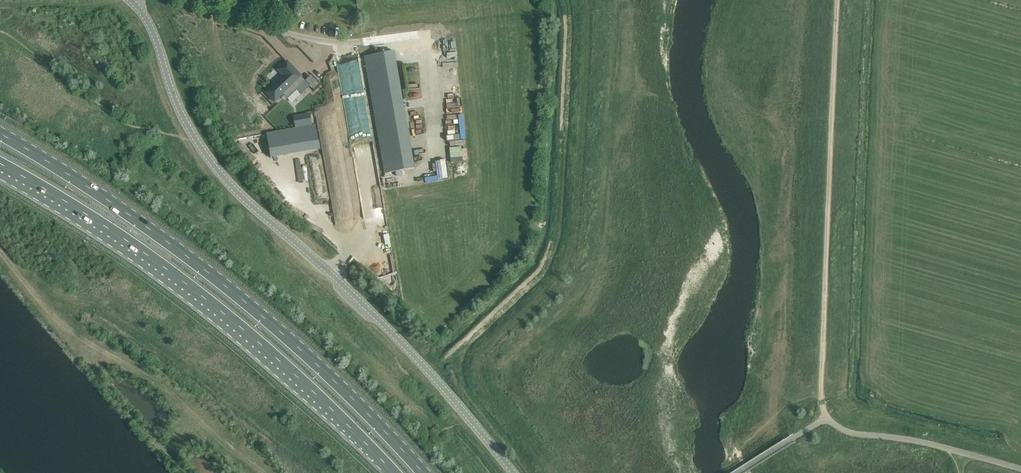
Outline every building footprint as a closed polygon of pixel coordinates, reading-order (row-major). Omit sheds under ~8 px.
[(454,37),(441,37),(442,52),(454,51),(454,37)] [(386,53),(364,56),(385,173),(408,169),(386,53)] [(285,65),(277,75),(285,81),(277,90),(276,90),(268,99),(278,107),(285,98),(290,102),(298,92),(303,97),(311,88),(301,79),(302,79),(285,65)] [(327,114),(323,95),(320,96),(320,98),(307,100),(313,130),(326,127),(323,115),(327,114)] [(309,114),(302,115),(304,125),(311,124),(309,114)] [(365,172),(357,123),(333,127),(341,176),(365,172)] [(428,171),(429,178),(416,179),(416,183),(435,181),(434,170),(428,171)]
